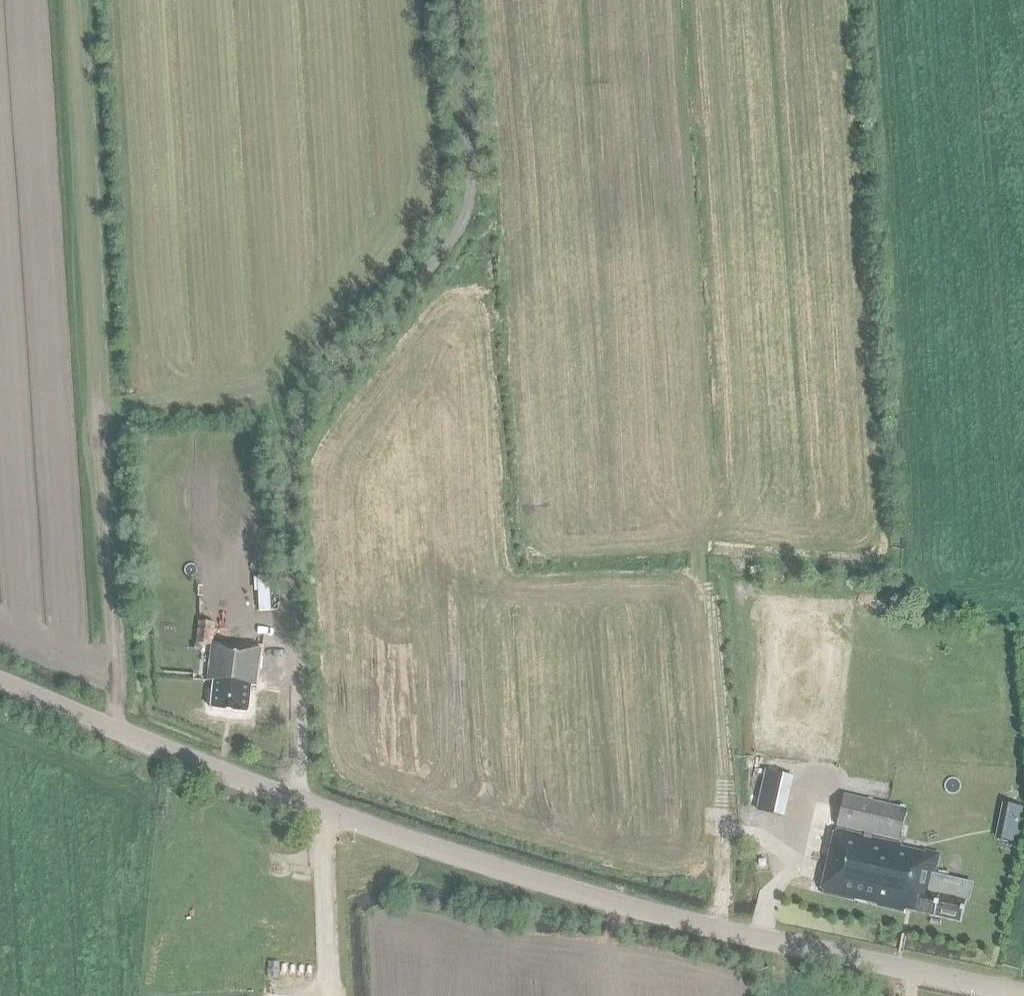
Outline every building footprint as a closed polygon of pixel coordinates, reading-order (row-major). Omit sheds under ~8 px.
[(258,688),(261,651),(211,648),(213,625),(197,624),(195,647),(207,647),(204,684),(213,685),(211,712),(249,715),(251,687),(258,688)] [(905,909),(961,922),(969,887),(934,879),(940,854),(875,839),(876,834),(901,840),(908,809),(846,795),(839,826),(867,832),(866,837),(837,831),(823,894),(904,913),(905,909)] [(759,808),(754,824),(780,833),(785,816),(759,808)]
